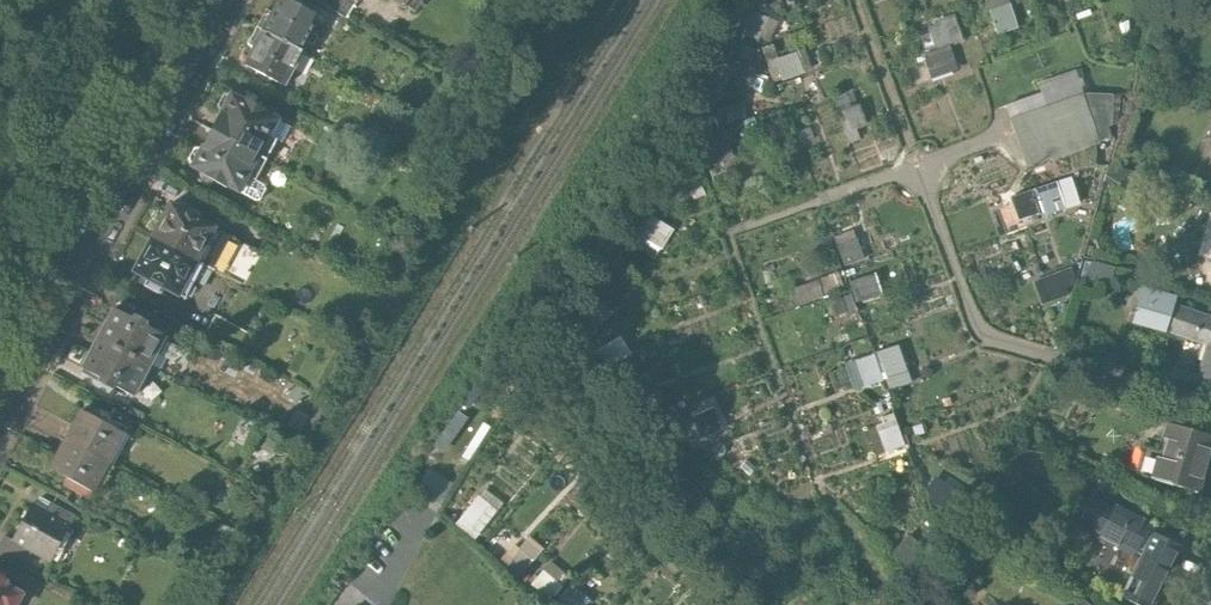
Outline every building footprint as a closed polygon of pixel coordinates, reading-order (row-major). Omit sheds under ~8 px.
[(285,0),(280,0),(263,32),(302,53),(320,18),(285,0)] [(346,18),(356,0),(315,0),(346,18)] [(403,11),(409,0),(384,0),(403,11)] [(988,7),(996,33),(1019,26),(1011,0),(988,7)] [(753,36),(761,13),(744,7),(736,30),(753,36)] [(954,11),(925,20),(933,45),(961,37),(954,11)] [(283,87),(302,53),(263,32),(244,67),(283,87)] [(770,80),(804,68),(796,46),(772,55),(767,41),(757,45),(770,80)] [(960,42),(921,50),(927,75),(966,66),(960,42)] [(1076,70),(1040,83),(1043,92),(1002,106),(1006,118),(1012,116),(1084,91),(1076,70)] [(1084,91),(1012,116),(1029,166),(1101,142),(1084,91)] [(1097,95),(1084,91),(1101,142),(1112,138),(1097,95)] [(233,94),(215,128),(262,153),(280,120),(233,94)] [(857,101),(834,109),(846,140),(869,131),(857,101)] [(715,127),(688,136),(697,164),(724,155),(715,127)] [(240,193),(262,153),(215,128),(193,167),(240,193)] [(1073,176),(1006,192),(1008,200),(994,204),(1002,233),(1019,229),(1017,219),(1079,204),(1073,176)] [(168,203),(151,236),(196,260),(214,226),(168,203)] [(623,237),(652,252),(666,225),(638,210),(623,237)] [(841,265),(863,258),(849,218),(828,225),(841,265)] [(178,295),(196,260),(151,236),(133,271),(178,295)] [(1033,280),(1042,300),(1069,288),(1060,268),(1033,280)] [(847,276),(850,294),(825,298),(829,315),(882,305),(875,271),(847,276)] [(602,284),(564,320),(580,335),(617,300),(602,284)] [(1167,332),(1167,331),(1175,304),(1178,295),(1144,285),(1133,321),(1167,332)] [(1199,375),(1210,379),(1210,315),(1175,304),(1167,331),(1209,344),(1199,375)] [(116,308),(101,335),(152,363),(167,336),(116,308)] [(610,333),(590,346),(602,365),(622,352),(610,333)] [(136,392),(152,363),(101,335),(85,364),(136,392)] [(876,346),(882,376),(907,371),(901,341),(876,346)] [(850,387),(880,377),(871,350),(841,360),(850,387)] [(657,424),(678,419),(682,437),(717,430),(710,395),(653,406),(657,424)] [(83,411),(68,439),(110,462),(126,434),(83,411)] [(892,412),(870,419),(880,450),(901,444),(892,412)] [(1210,448),(1210,436),(1166,423),(1162,436),(1168,438),(1162,457),(1157,456),(1151,476),(1199,490),(1210,448)] [(95,490),(110,462),(68,439),(53,467),(95,490)] [(483,485),(456,521),(476,536),(503,500),(483,485)] [(1160,525),(1096,493),(1080,526),(1135,553),(1136,551),(1143,554),(1122,598),(1136,604),(1154,604),(1183,547),(1155,533),(1160,525)] [(77,518),(53,504),(48,514),(34,506),(15,540),(34,551),(52,561),(77,518)] [(501,559),(518,575),(543,548),(526,532),(501,559)] [(7,536),(0,548),(0,552),(25,567),(34,551),(15,540),(7,536)] [(551,598),(568,576),(546,560),(529,582),(551,598)] [(22,596),(2,585),(4,581),(0,579),(0,604),(17,604),(22,596)] [(596,600),(569,579),(553,599),(560,604),(592,604),(596,600)]
